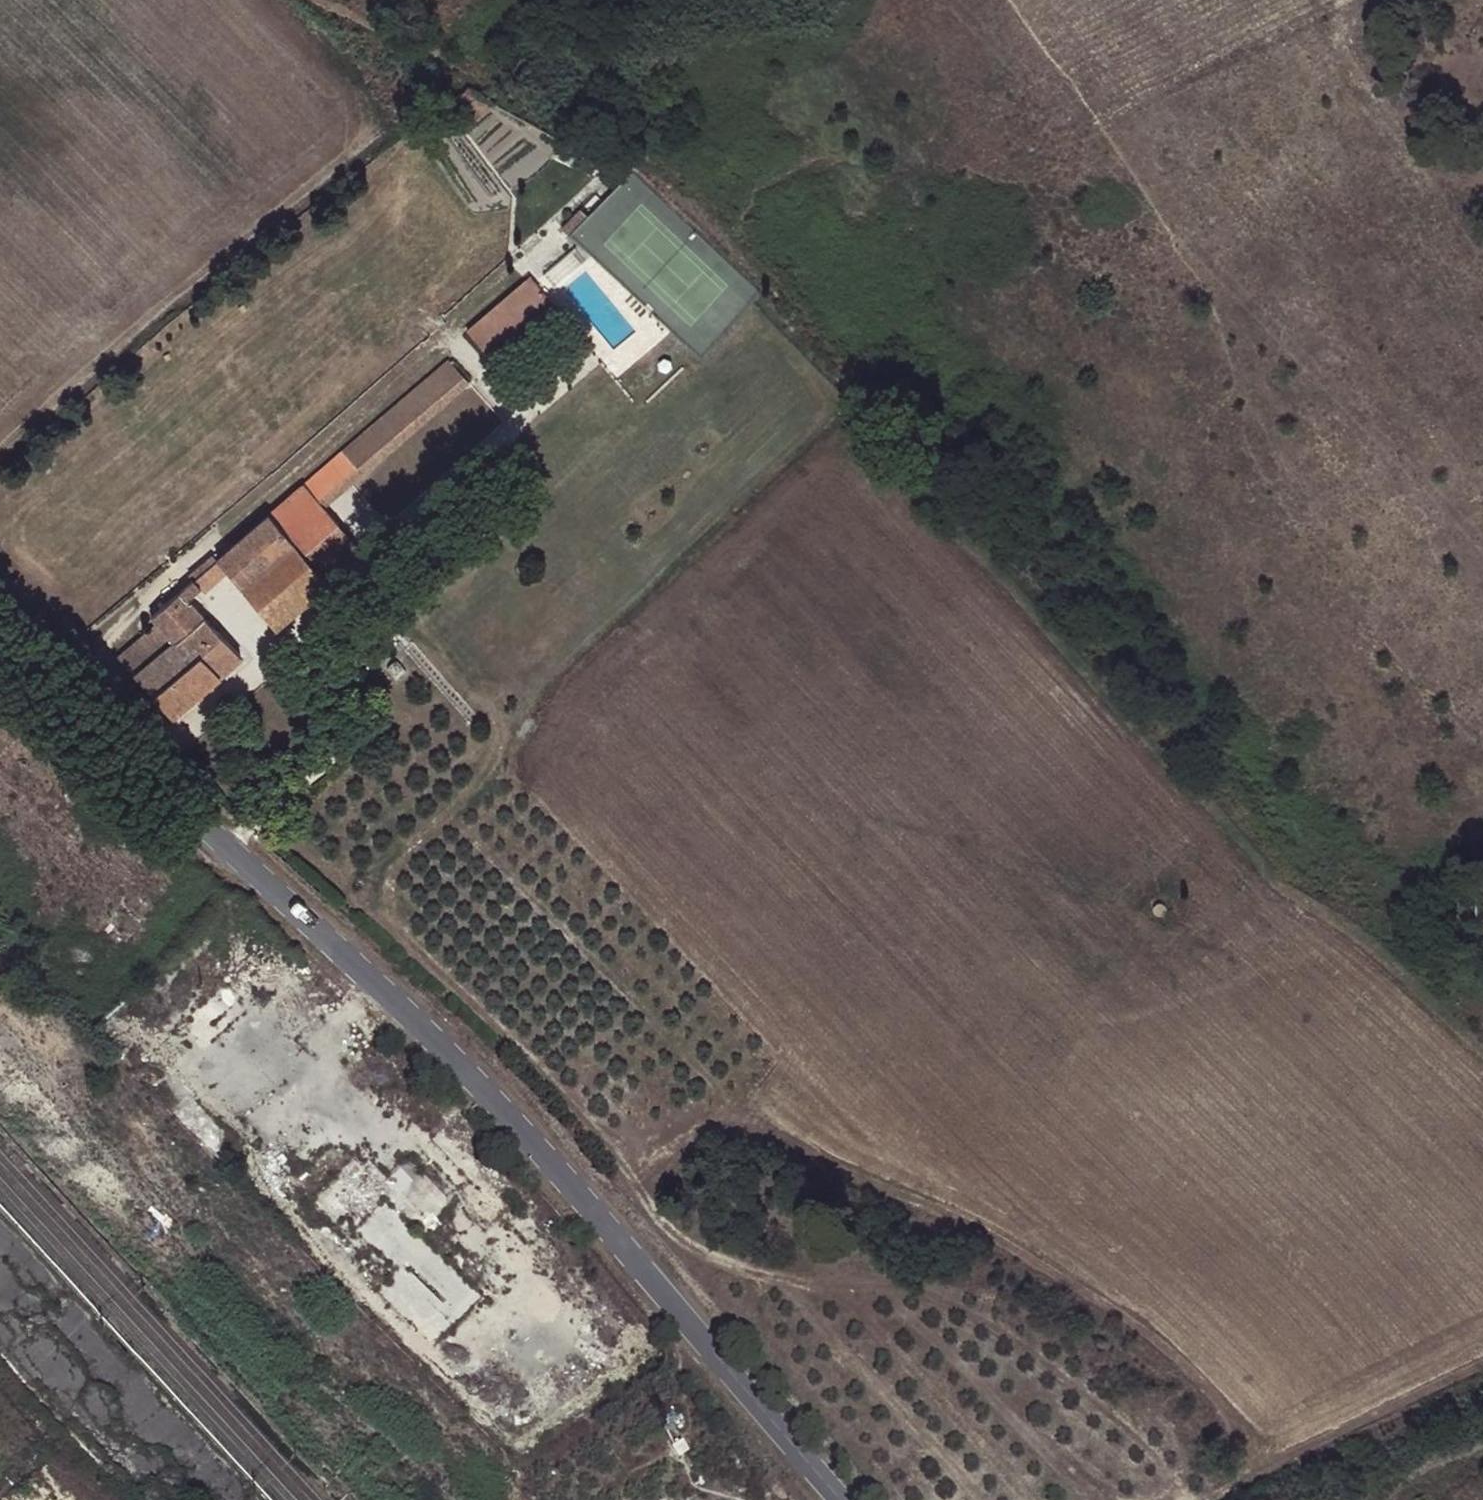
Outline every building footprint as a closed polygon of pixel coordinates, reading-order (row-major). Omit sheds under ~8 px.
[(524,181),(470,139),(456,155),(510,198),(524,181)] [(548,300),(529,278),(466,330),(485,354),(548,300)] [(446,361),(302,485),(319,504),(464,380),(446,361)] [(319,504),(302,485),(267,515),(325,582),(360,552),(319,504)] [(325,582),(267,515),(215,560),(196,576),(206,588),(225,572),(271,626),(325,582)] [(196,576),(215,560),(210,554),(186,574),(191,580),(196,576)] [(201,592),(206,588),(196,576),(191,580),(198,587),(201,592)] [(198,587),(191,580),(149,618),(154,625),(119,656),(170,714),(238,657),(186,598),(198,587)]
